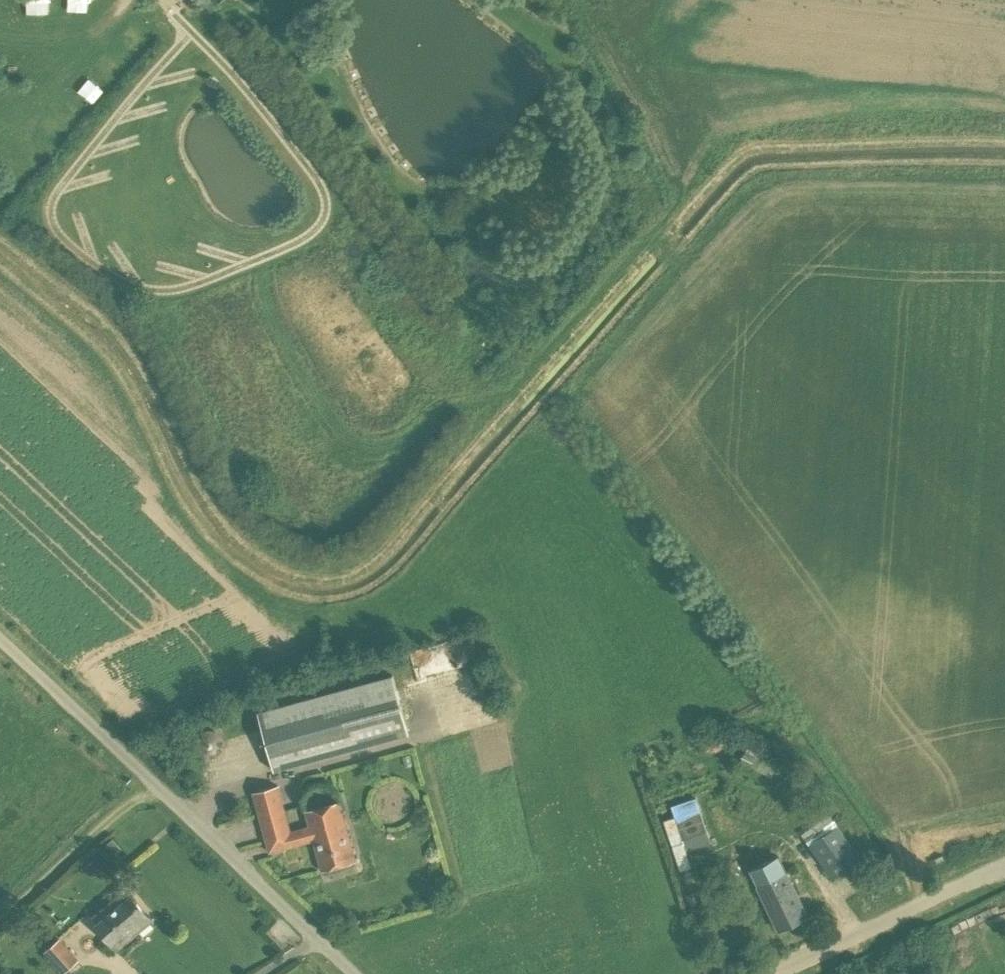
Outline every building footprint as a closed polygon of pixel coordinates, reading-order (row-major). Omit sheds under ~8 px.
[(274,768),(409,732),(394,674),(259,710),(274,768)] [(771,777),(779,760),(747,744),(739,761),(771,777)] [(291,830),(278,783),(252,790),(268,850),(313,838),(321,867),(355,858),(340,800),(305,809),(309,825),(291,830)] [(832,877),(860,857),(828,813),(800,833),(832,877)] [(113,838),(105,845),(114,854),(121,848),(113,838)] [(777,927),(806,914),(786,870),(757,883),(777,927)] [(130,895),(96,924),(112,942),(130,927),(134,931),(149,918),(130,895)] [(63,973),(79,959),(60,938),(44,952),(63,973)]
